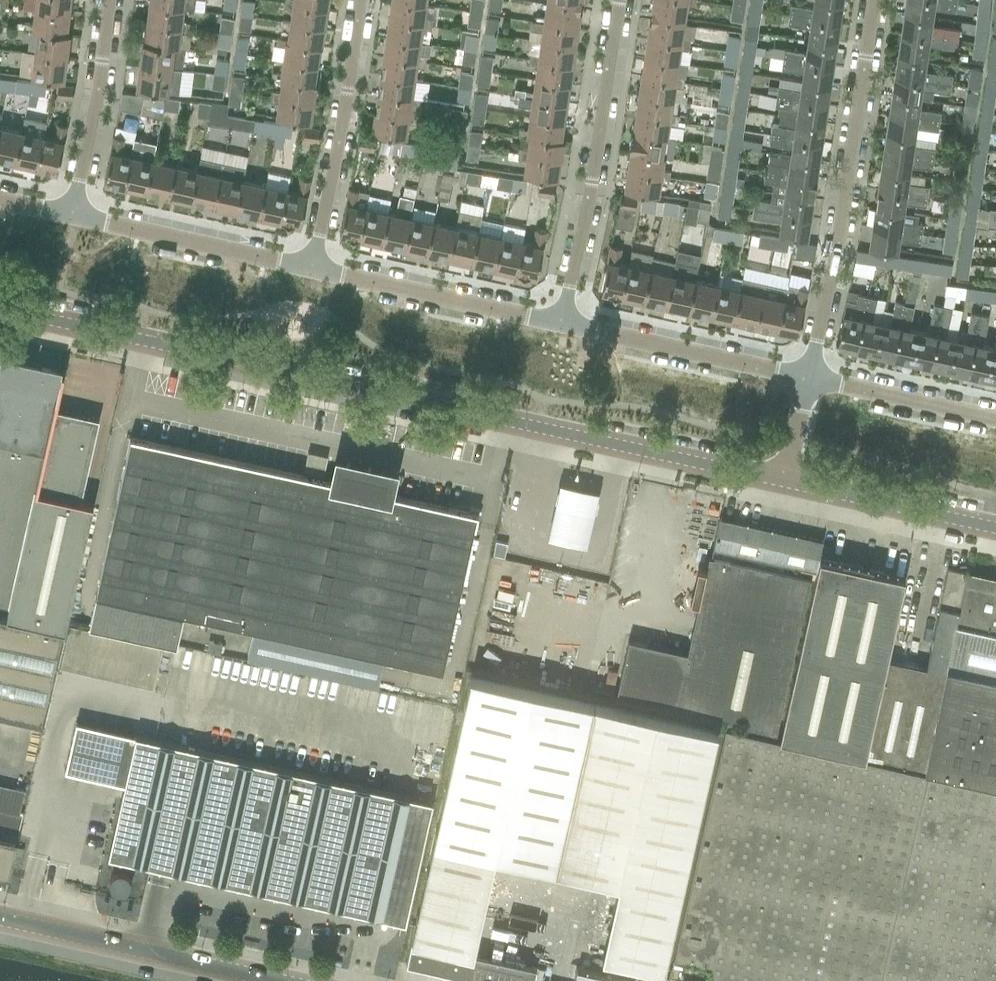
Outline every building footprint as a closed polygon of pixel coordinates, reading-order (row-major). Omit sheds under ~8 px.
[(35,9),(68,13),(70,0),(36,0),(35,9)] [(150,6),(182,9),(190,10),(193,11),(195,0),(151,0),(150,6)] [(224,8),(237,10),(238,0),(225,0),(224,8)] [(285,3),(326,9),(328,0),(285,0),(285,3)] [(392,0),(390,18),(431,24),(432,19),(423,17),(424,5),(392,0)] [(469,12),(482,14),(484,1),(478,0),(471,0),(469,12)] [(489,9),(500,10),(502,0),(490,0),(489,9)] [(535,20),(577,26),(580,7),(581,1),(581,0),(548,0),(547,2),(545,16),(536,15),(535,20)] [(648,39),(689,45),(690,38),(680,37),(683,23),(683,17),(686,2),(695,4),(695,0),(654,0),(652,12),(651,18),(648,39)] [(789,15),(839,22),(842,3),(819,0),(814,0),(813,8),(790,5),(789,15)] [(905,13),(931,17),(932,7),(955,10),(956,1),(947,0),(906,0),(905,13)] [(241,1),(240,14),(253,16),(254,2),(241,1)] [(285,3),(284,8),(293,9),(292,17),(291,21),(291,22),(324,27),(326,9),(285,3)] [(745,6),(733,5),(730,20),(743,22),(745,6)] [(150,6),(148,23),(188,28),(188,23),(181,22),(182,9),(150,6)] [(750,8),(747,22),(759,25),(761,10),(750,8)] [(977,8),(976,24),(988,25),(989,10),(977,8)] [(38,29),(38,30),(66,33),(66,32),(68,13),(35,9),(34,21),(25,20),(24,27),(38,29)] [(482,14),(469,12),(467,27),(480,29),(482,14)] [(905,13),(902,32),(943,38),(949,39),(958,40),(959,30),(952,29),(930,26),(931,17),(905,13)] [(253,16),(240,14),(238,31),(251,32),(253,16)] [(810,27),(807,43),(835,47),(839,22),(789,15),(787,23),(810,27)] [(390,18),(387,36),(419,41),(421,28),(430,30),(431,24),(429,24),(390,18)] [(221,19),(220,32),(233,33),(234,20),(221,19)] [(487,19),(485,31),(496,33),(498,20),(487,19)] [(531,19),(530,29),(543,31),(542,40),(574,45),(577,26),(535,20),(531,19)] [(282,20),(281,26),(290,28),(288,41),(321,45),(324,28),(324,27),(291,22),(282,20)] [(148,23),(146,42),(172,46),(172,45),(178,46),(179,33),(187,34),(188,28),(148,23)] [(976,24),(975,36),(986,38),(988,25),(976,24)] [(38,30),(35,52),(66,56),(69,32),(66,32),(66,33),(38,30)] [(483,45),(483,47),(494,48),(494,47),(496,33),(485,31),(483,44),(483,45)] [(233,33),(220,32),(219,47),(231,48),(233,33)] [(902,32),(898,53),(925,57),(927,45),(949,48),(956,49),(958,40),(949,39),(943,38),(902,32)] [(466,35),(464,48),(477,50),(479,37),(466,35)] [(746,35),(743,50),(744,51),(754,52),(757,37),(750,35),(747,35),(746,35)] [(387,36),(384,55),(424,61),(425,61),(426,55),(425,55),(417,54),(419,41),(387,36)] [(727,36),(725,50),(737,52),(739,38),(727,36)] [(236,39),(235,51),(248,53),(250,40),(236,39)] [(277,39),(276,44),(285,46),(283,58),(316,63),(319,46),(321,47),(321,45),(288,41),(279,39),(277,39)] [(648,39),(645,56),(677,61),(689,63),(691,48),(688,47),(689,45),(648,39)] [(532,40),(530,58),(572,64),(574,45),(542,40),(542,41),(532,40)] [(143,42),(140,65),(169,68),(181,70),(184,47),(178,46),(172,45),(172,46),(146,42),(143,42)] [(783,49),(782,58),(832,66),(835,47),(807,43),(806,52),(783,49)] [(974,43),(973,57),(985,58),(986,44),(974,43)] [(477,50),(464,48),(461,64),(475,66),(477,50)] [(725,50),(723,65),(735,67),(737,52),(725,50)] [(248,53),(235,51),(234,68),(247,69),(248,53)] [(66,56),(35,52),(32,75),(43,77),(63,79),(66,56)] [(951,84),(952,75),(923,71),(925,57),(898,53),(895,75),(951,84)] [(384,55),(381,74),(421,80),(421,79),(414,78),(415,66),(423,67),(424,61),(384,55)] [(481,56),(479,70),(491,72),(493,58),(481,56)] [(645,56),(642,76),(683,82),(684,76),(675,75),(677,61),(645,56)] [(743,57),(741,71),(751,73),(753,58),(743,57)] [(280,78),(282,79),(315,84),(315,83),(313,83),(316,63),(283,58),(281,71),(273,70),(272,77),(280,78)] [(538,65),(536,78),(569,83),(571,64),(530,58),(529,64),(538,65)] [(803,72),(802,81),(829,85),(832,66),(782,58),(780,68),(803,72)] [(216,59),(213,74),(227,76),(229,61),(216,59)] [(169,68),(140,65),(138,88),(157,90),(179,93),(181,70),(169,68)] [(477,84),(477,85),(488,86),(489,86),(491,72),(479,70),(478,82),(477,84)] [(751,73),(741,71),(739,84),(750,85),(751,73)] [(969,72),(967,87),(978,89),(980,74),(969,72)] [(460,73),(458,85),(471,87),(473,75),(460,73)] [(722,73),(720,88),(732,90),(734,75),(722,73)] [(227,76),(213,74),(211,87),(225,89),(227,76)] [(381,74),(379,92),(411,97),(411,96),(413,85),(413,79),(381,74)] [(895,75),(892,94),(919,98),(931,100),(933,91),(943,93),(949,94),(951,84),(895,75)] [(231,76),(230,90),(243,91),(244,77),(231,76)] [(642,76),(639,96),(671,101),(673,86),(682,87),(683,82),(642,76)] [(524,91),(524,96),(566,102),(569,83),(536,78),(534,93),(524,91)] [(985,93),(995,95),(995,88),(995,80),(987,78),(985,93)] [(272,90),(271,96),(312,102),(315,84),(282,79),(281,91),(272,90)] [(777,94),(776,96),(826,104),(829,85),(802,81),(800,91),(778,87),(777,94)] [(15,94),(28,95),(28,93),(29,83),(16,82),(15,94)] [(28,93),(28,95),(46,97),(47,85),(29,83),(28,93)] [(57,97),(73,98),(74,87),(59,85),(57,97)] [(471,87),(458,85),(456,101),(469,103),(471,87)] [(769,86),(768,93),(777,94),(778,87),(769,86)] [(967,87),(964,105),(975,107),(978,89),(967,87)] [(515,88),(514,94),(519,95),(524,96),(524,91),(525,89),(515,88)] [(718,101),(717,103),(730,104),(730,103),(732,90),(720,88),(718,100),(718,101)] [(243,91),(230,90),(228,104),(242,105),(243,91)] [(143,95),(122,92),(120,109),(141,113),(143,95)] [(379,92),(376,111),(408,115),(410,103),(417,104),(419,104),(420,98),(418,98),(411,97),(379,92)] [(985,93),(982,108),(993,110),(995,95),(985,93)] [(476,94),(474,108),(486,110),(489,96),(476,94)] [(892,94),(890,113),(938,120),(940,112),(917,108),(919,98),(892,94)] [(519,95),(517,105),(532,107),(530,117),(563,122),(566,102),(524,96),(519,95)] [(312,102),(271,96),(270,102),(279,103),(277,117),(289,119),(309,122),(312,102)] [(639,96),(637,114),(677,120),(678,113),(669,112),(671,101),(639,96)] [(737,96),(735,109),(747,111),(749,98),(737,96)] [(778,115),(781,116),(824,122),(826,104),(776,96),(775,105),(779,106),(778,115)] [(165,99),(164,110),(179,111),(180,100),(165,99)] [(197,101),(195,116),(208,117),(210,103),(197,101)] [(208,117),(207,124),(231,127),(233,116),(227,115),(228,105),(210,103),(208,117)] [(964,105),(962,119),(973,121),(975,107),(964,105)] [(486,110),(474,108),(471,122),(484,124),(486,110)] [(455,109),(453,121),(466,123),(468,111),(455,109)] [(735,109),(733,124),(745,126),(747,111),(735,109)] [(376,111),(373,131),(392,134),(405,136),(407,122),(415,123),(416,123),(417,116),(411,115),(408,115),(376,111)] [(716,111),(714,125),(715,125),(716,126),(726,127),(728,114),(729,113),(717,111),(716,111)] [(890,113),(887,132),(913,136),(914,127),(937,131),(938,120),(890,113)] [(637,114),(634,131),(665,136),(667,123),(677,124),(677,120),(637,114)] [(13,160),(35,165),(41,136),(44,121),(23,116),(20,131),(13,160)] [(233,116),(231,127),(253,131),(254,119),(250,119),(233,116)] [(772,124),(771,134),(821,141),(824,122),(781,116),(779,125),(772,124)] [(981,116),(979,131),(989,132),(992,118),(981,116)] [(519,128),(518,133),(527,134),(530,135),(560,139),(563,122),(530,117),(528,129),(519,128)] [(263,121),(261,132),(275,134),(277,122),(263,120),(263,121)] [(466,123),(453,121),(450,138),(464,140),(466,123)] [(41,136),(35,165),(57,170),(67,125),(59,123),(56,122),(53,138),(41,136)] [(277,122),(275,134),(290,137),(292,125),(292,124),(277,122)] [(714,125),(712,140),(713,140),(724,142),(726,127),(716,126),(715,125),(714,125)] [(13,160),(20,131),(4,127),(0,126),(0,157),(13,160)] [(303,139),(303,140),(319,142),(319,141),(319,139),(321,130),(320,129),(305,127),(303,139)] [(961,128),(959,143),(970,145),(972,129),(961,128)] [(469,131),(468,144),(481,147),(483,132),(469,131)] [(631,131),(629,150),(660,155),(663,156),(672,157),(675,138),(665,136),(634,131),(631,131)] [(979,131),(977,146),(987,147),(989,132),(979,131)] [(732,132),(730,147),(741,149),(760,151),(762,142),(743,139),(743,134),(732,132)] [(887,132),(884,151),(933,158),(934,150),(911,146),(913,136),(887,132)] [(519,146),(518,152),(560,158),(563,140),(560,139),(527,134),(527,136),(530,136),(529,148),(519,146)] [(792,147),(790,156),(818,160),(821,141),(771,134),(769,144),(792,147)] [(114,135),(104,180),(105,181),(126,185),(133,156),(120,153),(124,138),(114,135)] [(360,135),(358,147),(374,150),(376,138),(360,135)] [(387,141),(385,152),(401,154),(401,153),(403,142),(387,140),(387,141)] [(401,153),(401,154),(415,156),(417,145),(403,142),(402,144),(401,153)] [(959,143),(957,158),(968,159),(970,145),(959,143)] [(204,155),(249,167),(252,155),(207,144),(204,155)] [(481,147),(468,144),(466,160),(479,162),(481,147)] [(424,156),(423,158),(441,161),(442,149),(425,147),(424,156)] [(741,149),(730,147),(728,159),(739,161),(741,149)] [(712,148),(710,163),(721,164),(724,150),(712,148)] [(631,151),(628,170),(669,176),(670,170),(661,169),(663,156),(660,155),(629,150),(628,151),(631,151)] [(509,151),(508,157),(517,159),(517,158),(518,152),(509,151)] [(884,151),(881,169),(907,173),(909,164),(931,168),(933,158),(884,151)] [(560,158),(518,152),(517,158),(527,160),(525,174),(557,179),(560,158)] [(445,168),(457,170),(459,155),(447,153),(445,168)] [(768,153),(765,171),(815,179),(818,160),(790,156),(769,153),(768,153)] [(975,154),(973,168),(984,170),(986,155),(975,154)] [(177,166),(171,195),(192,200),(198,170),(201,160),(199,160),(197,159),(182,156),(179,156),(178,155),(176,165),(177,166)] [(126,185),(149,190),(155,161),(133,156),(126,185)] [(198,170),(192,200),(214,205),(220,175),(223,163),(201,158),(201,160),(198,170)] [(149,190),(171,195),(177,166),(176,165),(155,161),(149,190)] [(220,175),(214,205),(236,209),(242,180),(245,168),(223,163),(220,175)] [(721,164),(710,163),(708,177),(719,178),(721,164)] [(955,166),(954,181),(965,182),(967,168),(955,166)] [(973,168),(971,183),(981,185),(984,170),(973,168)] [(727,169),(724,184),(735,186),(738,170),(727,169)] [(881,169),(878,188),(927,196),(928,187),(923,186),(924,176),(907,173),(881,169)] [(374,201),(394,203),(398,172),(377,170),(374,201)] [(460,170),(457,184),(464,185),(465,183),(465,181),(465,180),(466,173),(466,171),(460,170)] [(669,176),(628,170),(625,189),(645,192),(657,194),(659,180),(668,181),(669,176)] [(466,173),(465,183),(480,186),(482,174),(466,171),(466,173)] [(765,171),(763,181),(773,183),(771,192),(812,198),(815,179),(765,171)] [(263,184),(257,214),(279,219),(285,189),(286,190),(289,177),(267,172),(264,185),(263,184)] [(443,174),(437,198),(447,200),(452,176),(443,174)] [(498,176),(496,187),(511,189),(513,178),(498,176)] [(285,189),(279,219),(300,224),(311,179),(301,177),(297,192),(286,190),(285,189)] [(513,178),(511,189),(525,191),(527,180),(513,178)] [(236,209),(257,214),(263,184),(242,180),(236,209)] [(954,181),(951,194),(963,196),(965,182),(954,181)] [(538,194),(554,196),(555,184),(540,182),(538,194)] [(707,183),(705,198),(717,199),(718,184),(707,183)] [(735,186),(724,184),(722,198),(733,199),(735,186)] [(350,187),(339,232),(342,233),(362,237),(368,208),(356,205),(359,189),(350,187)] [(404,187),(402,196),(414,198),(416,189),(404,187)] [(878,188),(876,207),(902,211),(903,202),(926,206),(927,196),(878,188)] [(970,191),(967,206),(978,208),(980,193),(970,191)] [(754,199),(752,208),(809,217),(812,198),(771,192),(770,201),(754,199)] [(390,213),(383,242),(405,247),(412,218),(409,217),(414,198),(402,196),(399,195),(395,214),(390,213)] [(620,206),(615,226),(631,230),(635,209),(637,197),(621,195),(620,206)] [(643,196),(641,209),(656,212),(658,198),(643,196)] [(449,256),(470,261),(477,232),(483,204),(461,199),(455,227),(449,256)] [(689,199),(686,219),(707,223),(710,202),(689,199)] [(665,200),(663,213),(678,216),(680,203),(665,200)] [(950,202),(947,218),(960,220),(962,203),(950,202)] [(721,204),(719,219),(730,220),(732,205),(721,204)] [(967,206),(965,219),(976,221),(978,208),(967,206)] [(876,207),(873,226),(921,233),(923,225),(900,221),(902,211),(876,207)] [(362,237),(384,242),(390,213),(368,208),(362,237)] [(752,208),(751,217),(780,222),(779,232),(807,236),(809,217),(752,208)] [(988,224),(995,225),(995,208),(990,208),(988,224)] [(412,218),(405,247),(427,252),(433,222),(412,218)] [(960,220),(947,218),(946,231),(958,233),(960,220)] [(427,252),(449,256),(455,227),(433,222),(427,252)] [(492,266),(514,271),(520,242),(523,229),(501,224),(498,237),(492,266)] [(921,233),(873,226),(870,245),(896,249),(897,240),(920,243),(921,233)] [(520,242),(514,271),(536,276),(546,231),(535,228),(532,244),(520,242)] [(714,228),(713,239),(727,242),(729,230),(714,228)] [(964,228),(961,244),(972,245),(974,230),(964,228)] [(729,230),(727,242),(742,244),(743,232),(729,230)] [(470,261),(492,266),(498,237),(477,232),(470,261)] [(759,235),(758,246),(773,248),(774,237),(759,235)] [(774,237),(773,248),(787,250),(788,239),(774,237)] [(942,252),(954,254),(956,239),(944,238),(942,252)] [(795,240),(792,256),(814,259),(815,255),(817,243),(795,240)] [(961,244),(959,256),(970,258),(972,245),(961,244)] [(611,245),(601,290),(622,295),(629,265),(618,263),(621,247),(611,245)] [(855,261),(853,271),(872,276),(875,263),(877,252),(873,252),(857,249),(855,261)] [(877,252),(875,263),(890,265),(891,254),(877,252)] [(899,267),(896,277),(911,280),(911,277),(912,274),(913,269),(913,266),(915,258),(900,256),(900,258),(899,267)] [(913,266),(913,269),(922,271),(926,271),(928,260),(915,258),(913,266)] [(672,275),(666,304),(688,309),(694,280),(697,266),(675,261),(672,275)] [(938,262),(936,273),(950,275),(952,264),(938,262)] [(956,277),(968,279),(970,264),(958,263),(956,277)] [(622,295),(644,299),(651,270),(629,265),(622,295)] [(911,280),(905,304),(914,306),(920,278),(922,271),(913,269),(912,274),(911,277),(911,280)] [(644,299),(666,304),(672,275),(651,270),(644,299)] [(716,285),(709,314),(720,316),(732,319),(738,290),(740,280),(736,280),(718,276),(716,285)] [(738,290),(732,319),(753,324),(760,294),(762,283),(741,278),(740,280),(738,290)] [(688,309),(709,314),(716,285),(694,280),(688,309)] [(760,294),(753,324),(775,328),(782,299),(784,288),(762,283),(760,294)] [(782,299),(775,329),(795,333),(797,333),(808,288),(798,286),(788,284),(787,288),(784,288),(782,299)] [(945,294),(943,306),(952,308),(955,296),(956,296),(958,286),(953,285),(947,284),(945,294)] [(969,287),(968,297),(984,299),(985,289),(969,287)] [(984,299),(995,301),(995,290),(985,289),(984,299)] [(836,342),(856,346),(867,296),(858,294),(848,292),(837,341),(836,341),(836,342)] [(856,346),(875,350),(881,322),(872,320),(877,298),(867,296),(856,346)] [(875,350),(893,355),(904,304),(895,302),(893,310),(884,308),(881,322),(875,350)] [(893,355),(912,359),(918,331),(909,328),(914,306),(905,304),(904,304),(893,355)] [(943,306),(933,304),(927,332),(918,331),(912,359),(930,363),(943,306)] [(946,337),(952,308),(943,306),(930,363),(949,367),(955,339),(946,337)] [(980,314),(971,312),(964,341),(955,339),(949,367),(967,371),(980,314)] [(984,345),(990,316),(980,314),(967,371),(986,375),(992,347),(984,345)] [(986,375),(995,377),(995,333),(992,347),(986,375)] [(7,608),(61,372),(0,358),(0,606),(7,608)] [(5,617),(65,631),(73,594),(94,503),(79,499),(97,419),(56,410),(64,372),(61,372),(7,608),(5,617)] [(174,643),(181,614),(216,455),(131,436),(88,624),(174,643)] [(216,455),(181,614),(253,629),(384,658),(441,671),(478,513),(383,492),(386,477),(343,467),(340,482),(216,455)] [(599,489),(552,478),(545,510),(539,534),(586,545),(591,520),(599,489)] [(713,549),(815,571),(822,539),(719,517),(713,549)] [(822,539),(815,571),(777,739),(865,758),(887,659),(885,659),(903,577),(819,558),(823,540),(822,539)] [(493,554),(503,556),(506,542),(496,540),(493,554)] [(616,698),(772,733),(807,576),(709,555),(687,651),(629,638),(616,698)] [(887,659),(865,758),(923,771),(967,572),(948,568),(944,587),(926,668),(887,659)] [(923,771),(944,776),(995,788),(995,578),(967,572),(923,771)] [(43,724),(47,705),(65,631),(5,617),(0,616),(0,714),(43,724)] [(209,640),(207,650),(220,653),(222,643),(209,640)] [(407,962),(466,976),(471,952),(493,854),(618,882),(602,955),(663,969),(717,730),(471,675),(407,962)] [(124,783),(135,734),(77,722),(66,771),(124,783)] [(777,739),(725,727),(674,959),(710,967),(707,980),(995,980),(995,788),(944,776),(923,771),(865,758),(777,739)] [(155,866),(329,906),(350,910),(351,910),(351,909),(387,918),(405,922),(433,801),(135,734),(124,783),(121,797),(108,856),(150,866),(155,866)] [(21,815),(27,789),(0,783),(0,810),(21,815)] [(8,873),(12,854),(16,835),(21,815),(0,810),(0,871),(8,873)] [(466,976),(488,980),(533,980),(537,967),(471,952),(466,976)] [(633,980),(577,968),(574,980),(633,980)]
